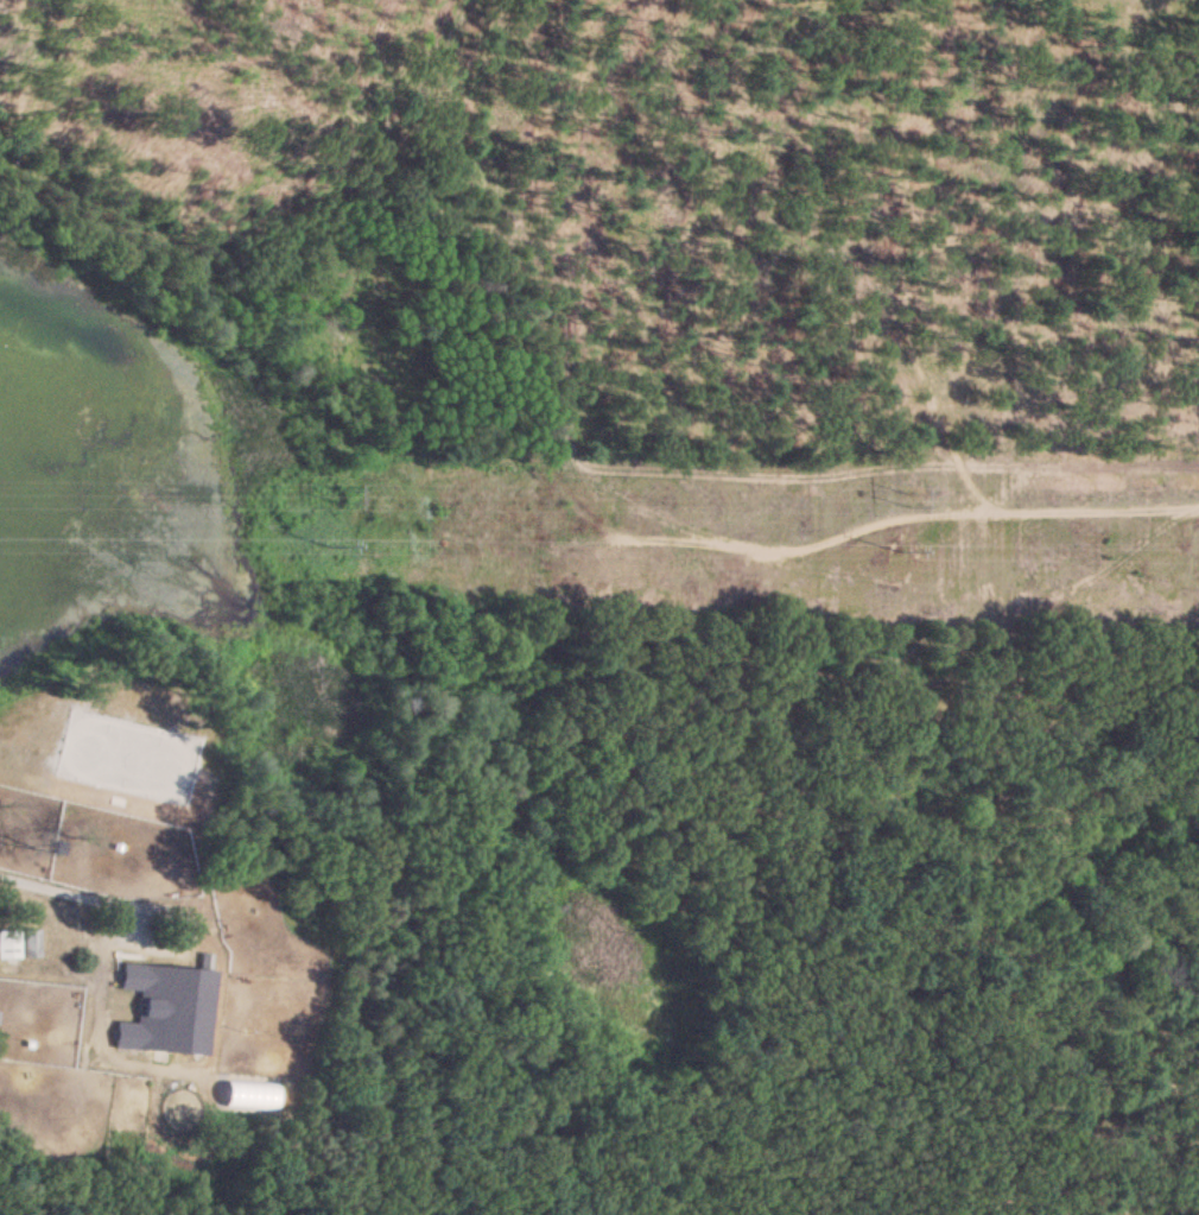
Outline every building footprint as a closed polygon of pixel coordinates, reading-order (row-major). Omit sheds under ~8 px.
[(19,929),(0,929),(0,958),(19,958),(19,929)] [(39,929),(23,929),(23,956),(39,956),(39,929)] [(209,1054),(214,968),(119,962),(118,988),(137,989),(135,1021),(115,1020),(114,1048),(209,1054)]
